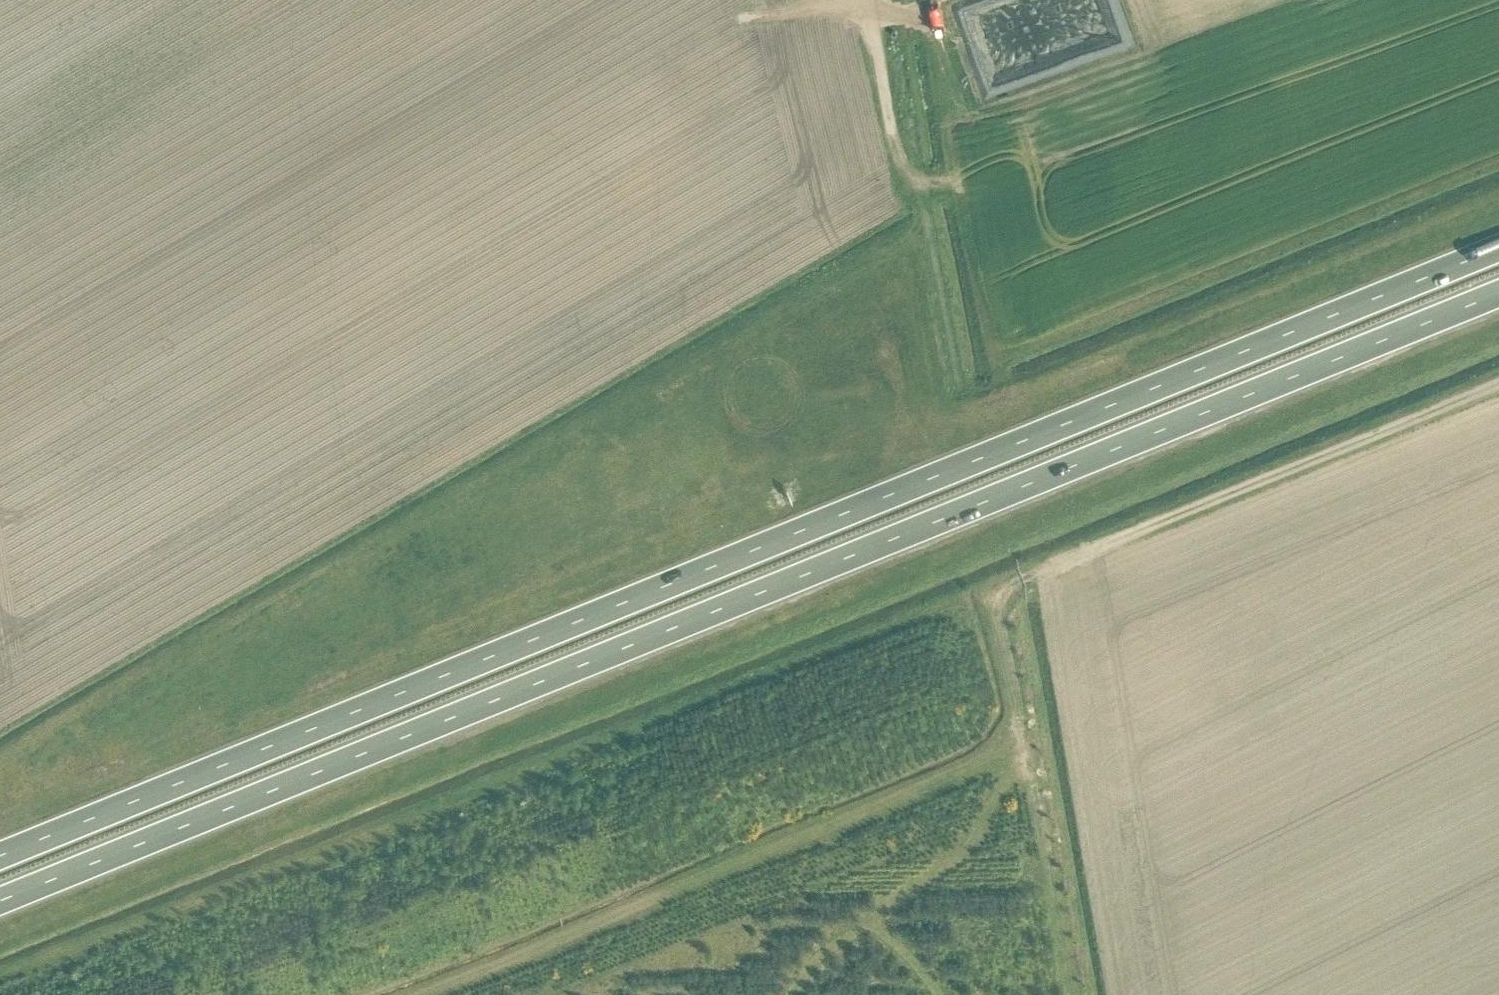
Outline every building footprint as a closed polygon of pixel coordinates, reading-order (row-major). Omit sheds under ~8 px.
[(1001,18),(999,6),(1019,4),(1018,0),(979,0),(981,20),(1001,18)]
